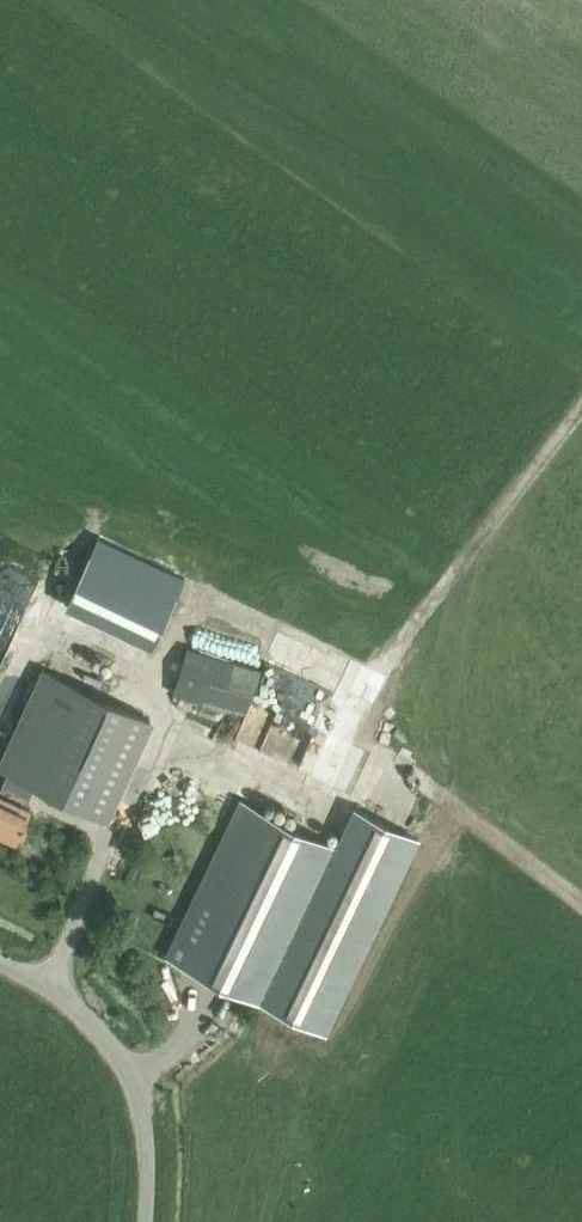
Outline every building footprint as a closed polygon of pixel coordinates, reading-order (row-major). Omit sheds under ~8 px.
[(65,629),(102,627),(100,605),(80,606),(81,620),(65,621),(65,629)] [(186,646),(172,692),(243,713),(257,667),(254,666),(187,646),(186,646)] [(14,836),(29,803),(25,801),(34,782),(44,787),(45,784),(54,789),(53,791),(105,815),(149,718),(42,668),(0,760),(0,767),(7,770),(0,786),(0,829),(14,836)] [(345,795),(345,773),(315,773),(315,795),(345,795)] [(241,799),(168,954),(325,1029),(417,838),(360,811),(343,848),(241,799)]
